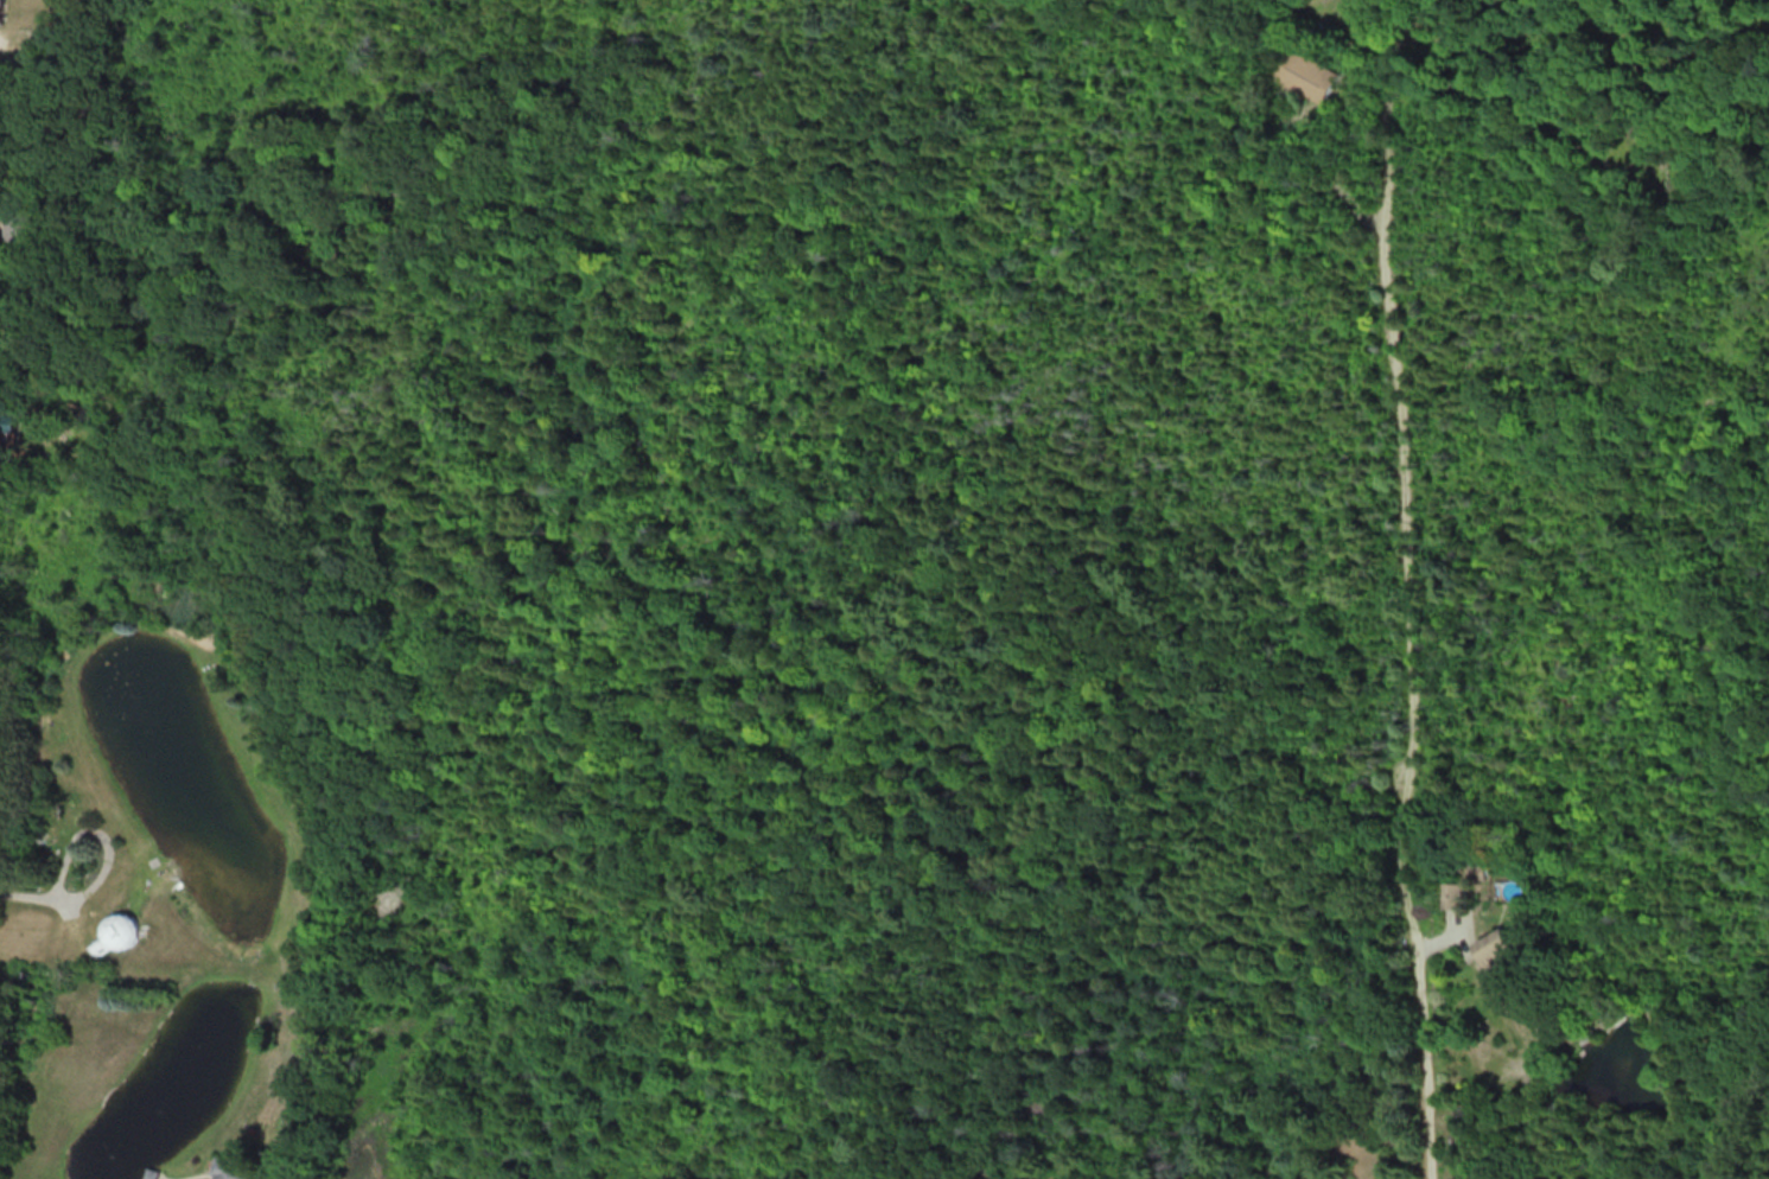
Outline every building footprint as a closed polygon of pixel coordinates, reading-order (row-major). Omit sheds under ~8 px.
[(12,23),(12,0),(0,0),(0,23),(12,23)] [(1344,71),(1296,46),(1280,77),(1329,102),(1344,71)] [(12,242),(34,242),(34,209),(12,209),(12,242)] [(7,448),(10,412),(0,411),(0,448),(7,448)] [(1488,862),(1475,862),(1474,875),(1487,876),(1488,862)] [(141,936),(127,909),(100,923),(107,936),(93,943),(100,957),(141,936)] [(1527,961),(1511,926),(1474,943),(1489,978),(1527,961)] [(250,1162),(217,1155),(212,1178),(246,1178),(250,1162)]
